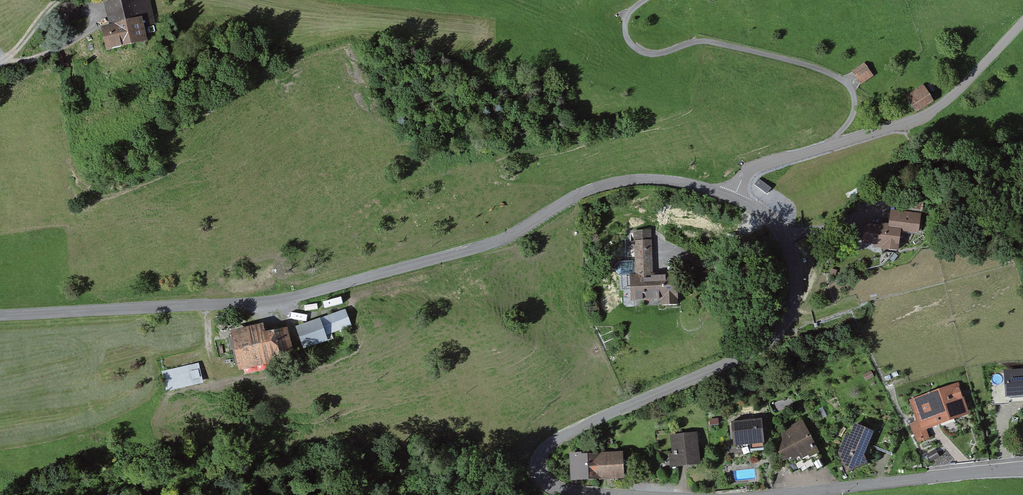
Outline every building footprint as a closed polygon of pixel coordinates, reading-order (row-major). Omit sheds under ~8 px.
[(107,4),(111,24),(140,16),(153,13),(150,0),(125,0),(107,4)] [(108,52),(147,43),(140,16),(111,24),(102,26),(108,52)] [(852,74),(862,86),(874,77),(865,65),(852,74)] [(924,88),(906,98),(915,114),(934,104),(924,88)] [(759,179),(754,185),(767,195),(772,189),(759,179)] [(889,212),(888,227),(864,225),(862,248),(897,251),(898,230),(917,232),(919,214),(889,212)] [(622,275),(623,305),(678,303),(677,273),(653,274),(651,231),(634,231),(635,274),(622,275)] [(342,311),(316,320),(322,335),(347,327),(342,311)] [(316,320),(292,327),(299,348),(323,341),(322,335),(316,320)] [(223,332),(232,372),(263,365),(262,361),(289,355),(283,327),(260,332),(258,325),(223,332)] [(160,374),(164,393),(201,385),(197,366),(160,374)] [(862,377),(864,382),(873,379),(871,374),(862,377)] [(992,376),(994,402),(1022,400),(1022,374),(992,376)] [(957,385),(910,402),(917,422),(910,425),(918,443),(929,438),(926,429),(968,415),(957,385)] [(764,420),(730,423),(732,445),(766,442),(764,420)] [(825,468),(802,423),(769,440),(786,472),(792,469),(795,473),(801,470),(802,472),(808,469),(810,472),(816,469),(818,472),(825,468)] [(865,466),(862,456),(873,434),(854,425),(849,438),(845,436),(837,454),(843,473),(865,466)] [(669,436),(671,467),(698,466),(696,435),(669,436)] [(571,456),(572,481),(621,479),(620,454),(571,456)]
